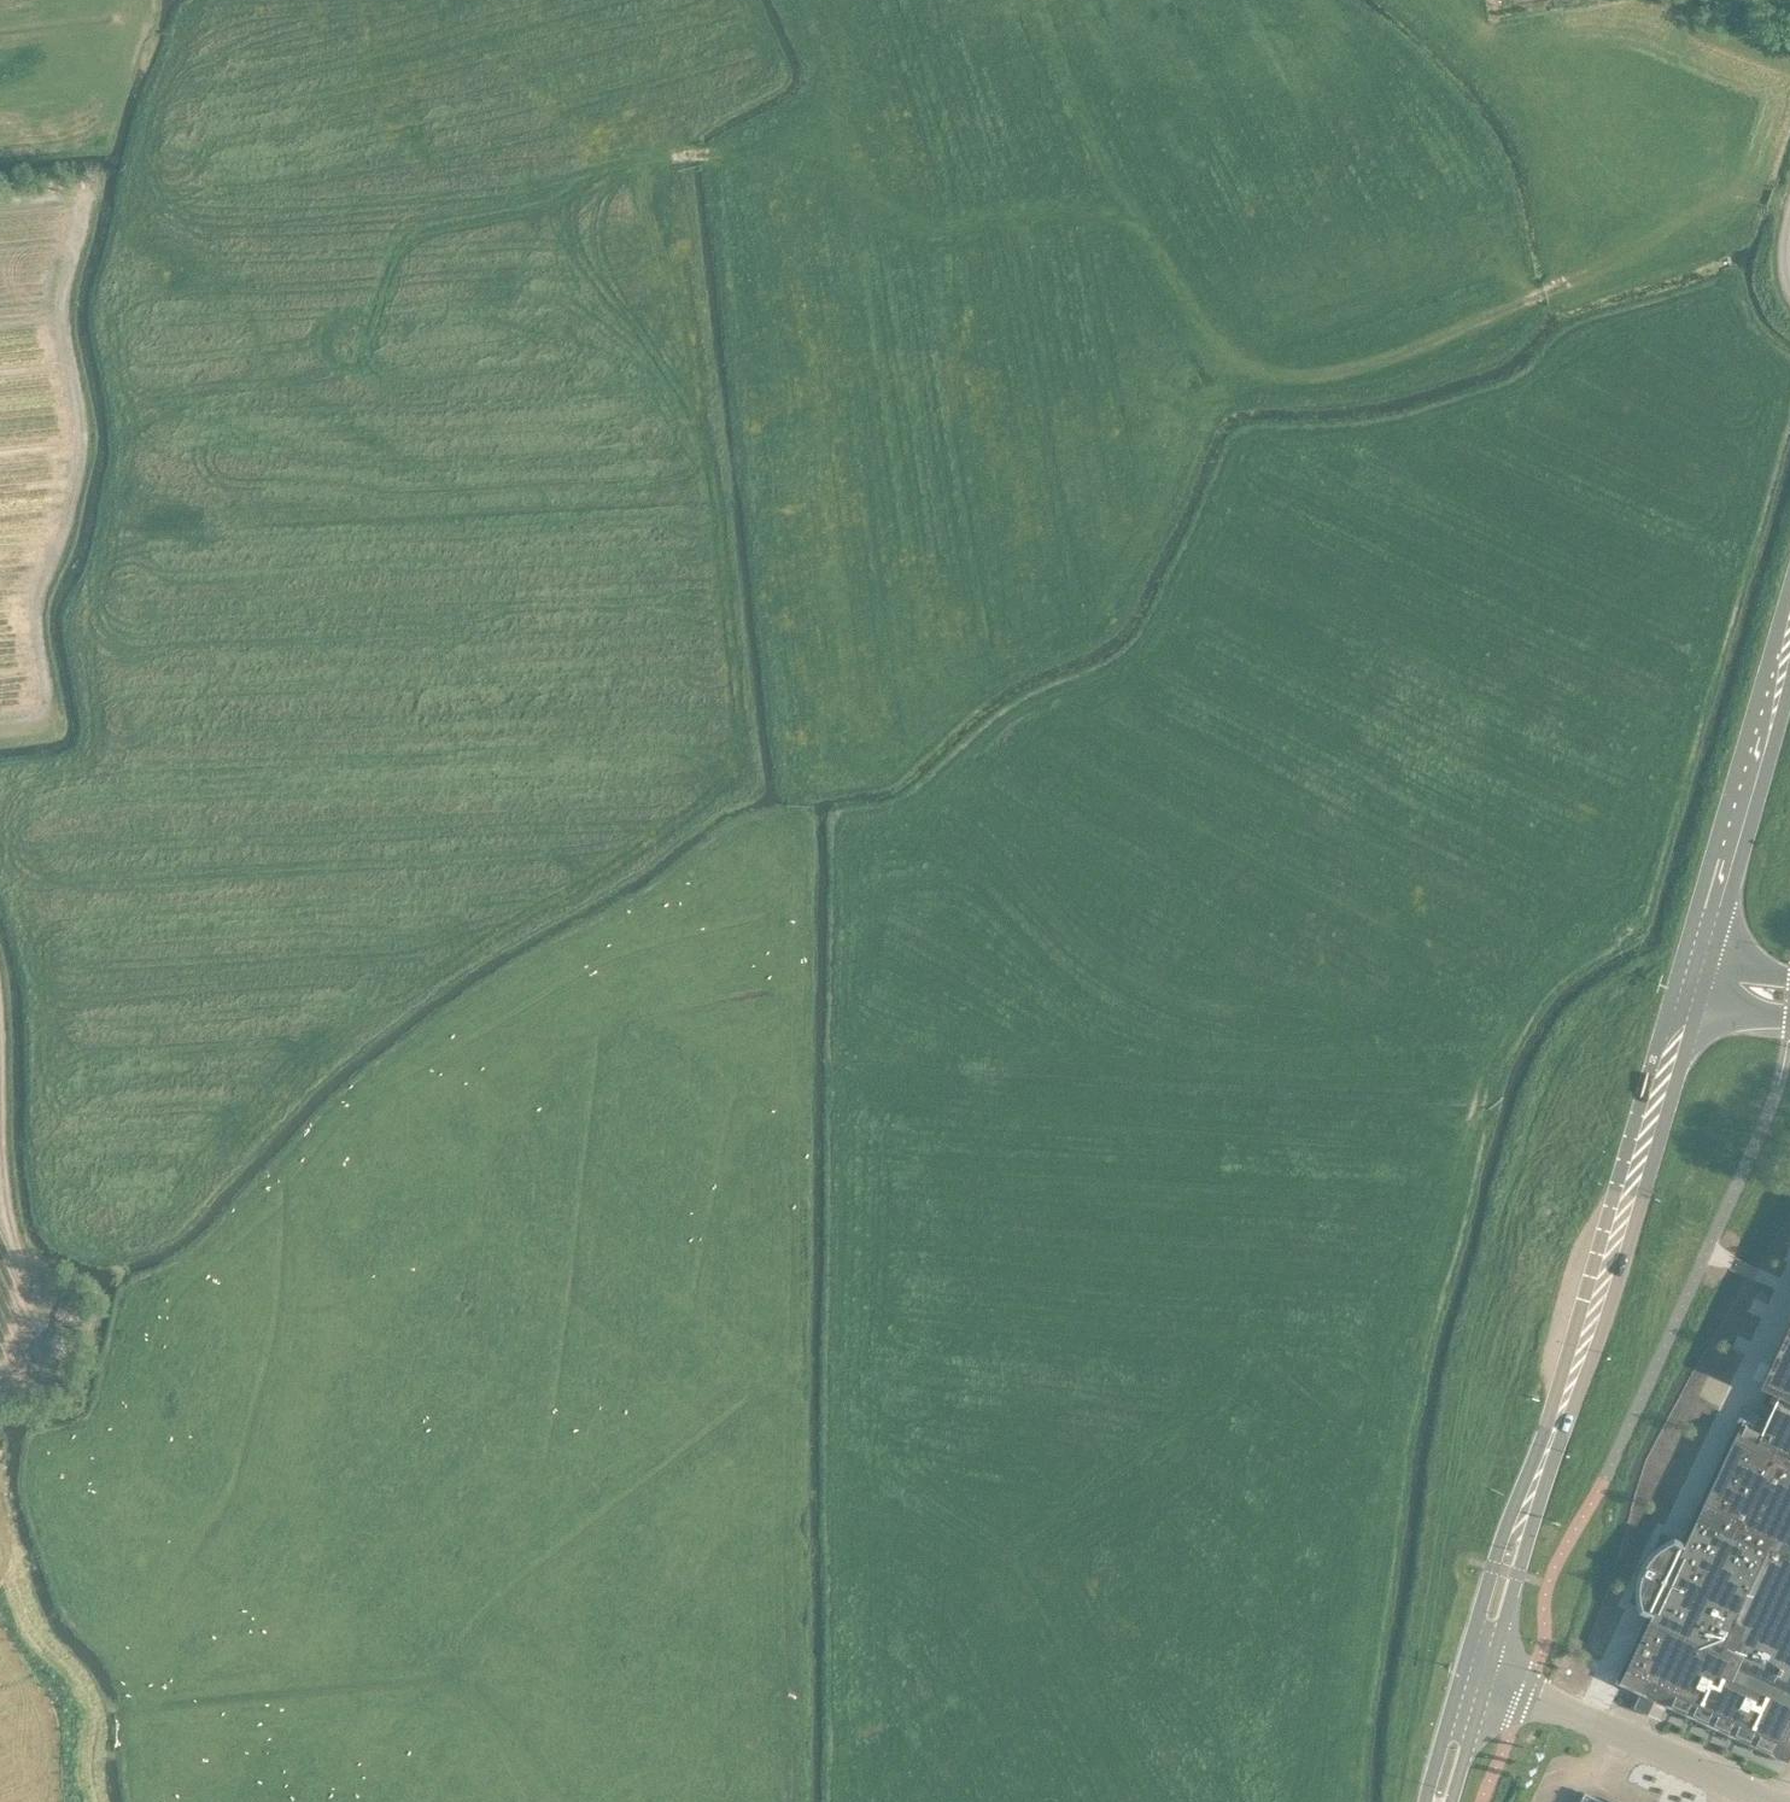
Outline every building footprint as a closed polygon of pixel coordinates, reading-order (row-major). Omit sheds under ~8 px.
[(1619,1683),(1620,1684),(1620,1683),(1640,1693),(1634,1707),(1660,1719),(1667,1705),(1761,1752),(1784,1764),(1785,1764),(1786,1765),(1789,1757),(1789,1319),(1783,1335),(1777,1347),(1759,1384),(1768,1387),(1762,1401),(1753,1397),(1743,1418),(1742,1421),(1737,1430),(1717,1475),(1715,1474),(1683,1543),(1680,1542),(1679,1541),(1673,1539),(1669,1540),(1665,1542),(1662,1544),(1658,1547),(1655,1550),(1652,1553),(1649,1556),(1647,1559),(1645,1563),(1643,1567),(1641,1571),(1640,1575),(1639,1579),(1639,1584),(1639,1588),(1639,1592),(1640,1596),(1641,1601),(1642,1605),(1648,1607),(1649,1608),(1652,1609),(1652,1610),(1619,1681),(1620,1681),(1619,1683)] [(1584,1792),(1579,1801),(1604,1801),(1584,1792)]
